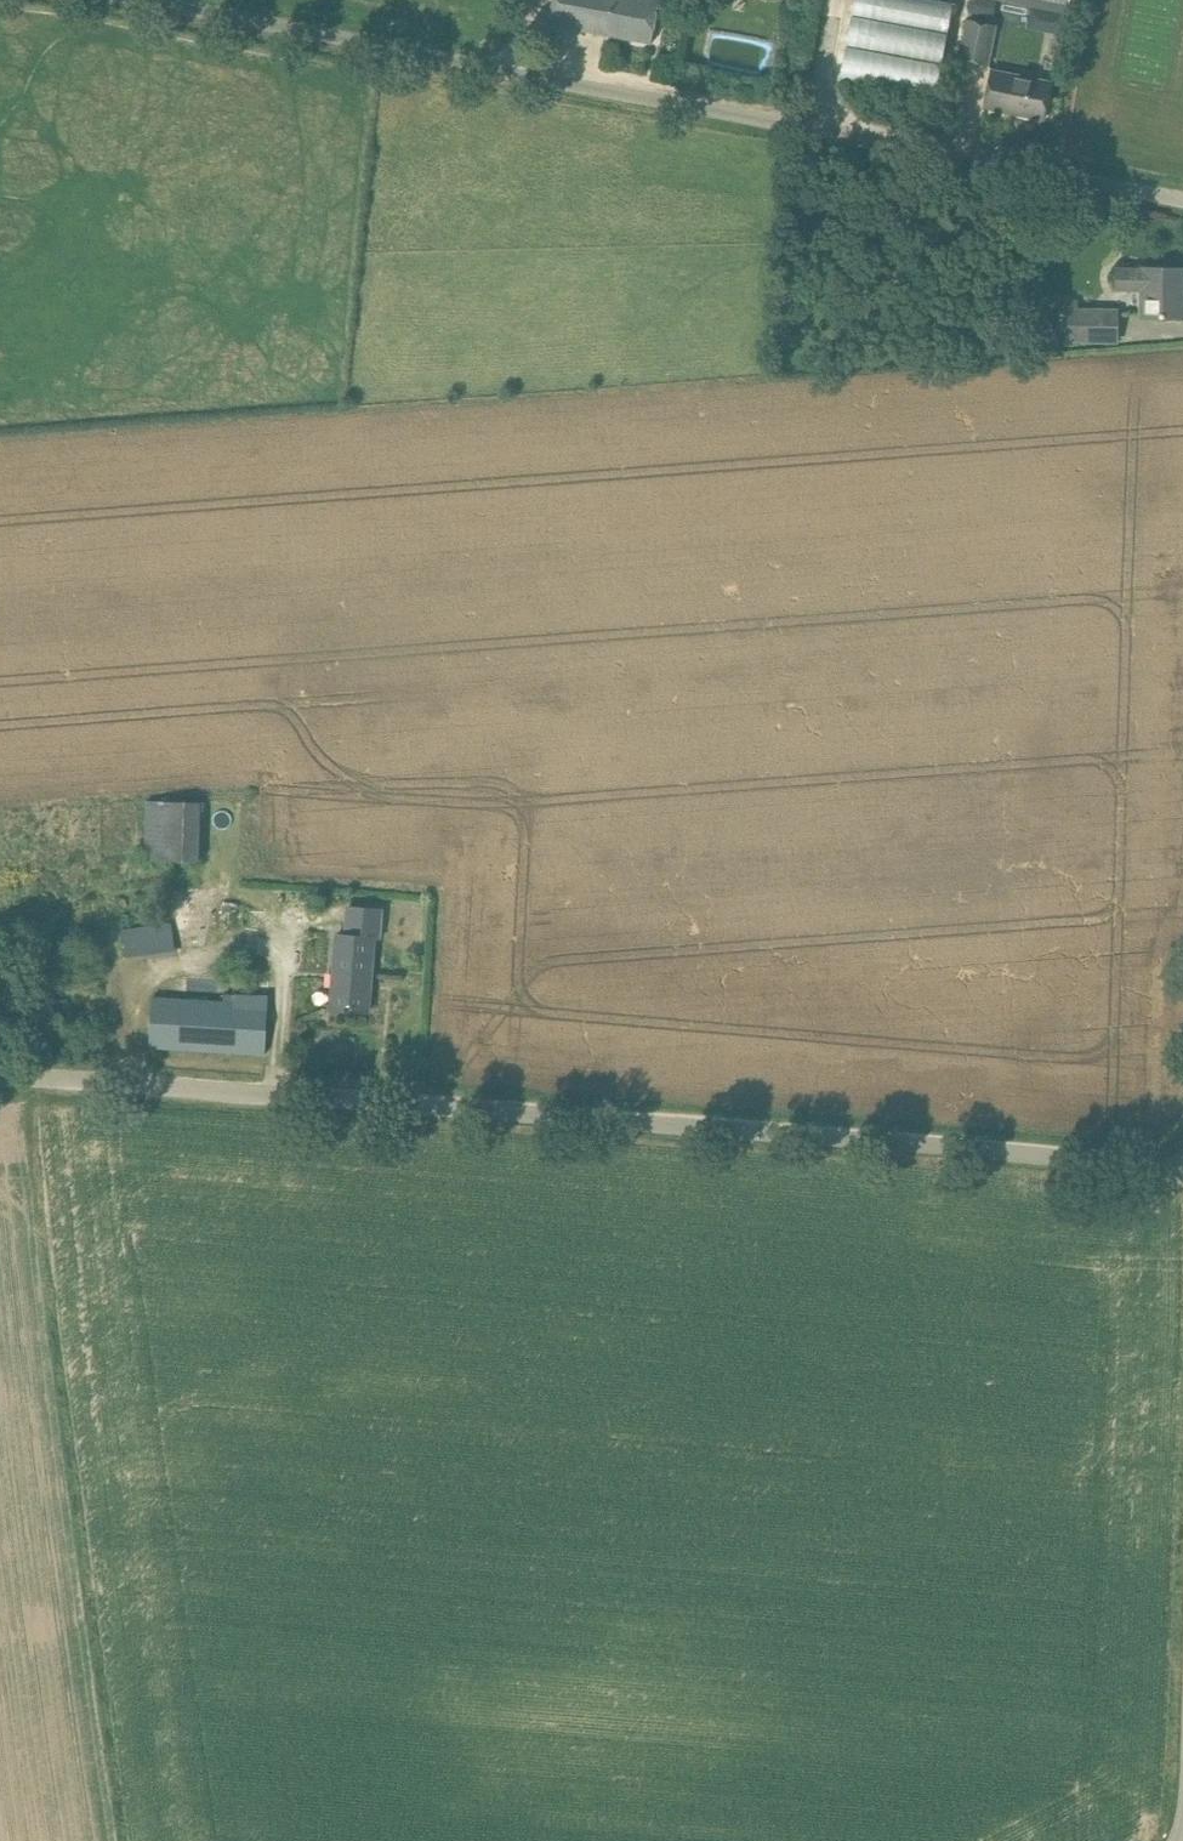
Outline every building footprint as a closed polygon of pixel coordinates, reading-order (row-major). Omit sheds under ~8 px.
[(549,24),(651,43),(653,44),(653,41),(660,0),(554,0),(549,24)] [(955,4),(935,0),(854,0),(851,16),(949,34),(955,4)] [(1070,13),(1072,0),(1004,0),(1070,13)] [(949,34),(851,16),(846,46),(943,64),(949,34)] [(996,24),(967,20),(960,61),(989,65),(996,24)] [(943,64),(846,46),(840,76),(938,95),(943,64)] [(1052,81),(993,70),(985,107),(1006,112),(1007,110),(1019,112),(1018,114),(1044,119),(1052,81)] [(1119,269),(1119,291),(1141,292),(1141,317),(1182,318),(1182,269),(1144,268),(1144,270),(1119,269)] [(1117,310),(1068,308),(1067,338),(1115,340),(1117,310)] [(200,861),(201,802),(147,804),(146,860),(200,861)] [(383,909),(349,907),(347,935),(338,934),(332,1009),(346,1010),(346,1012),(352,1012),(352,1011),(369,1012),(375,937),(380,938),(383,909)] [(174,947),(170,921),(125,930),(130,956),(174,947)] [(234,1002),(154,998),(151,1047),(266,1054),(269,997),(236,995),(234,1002)]
